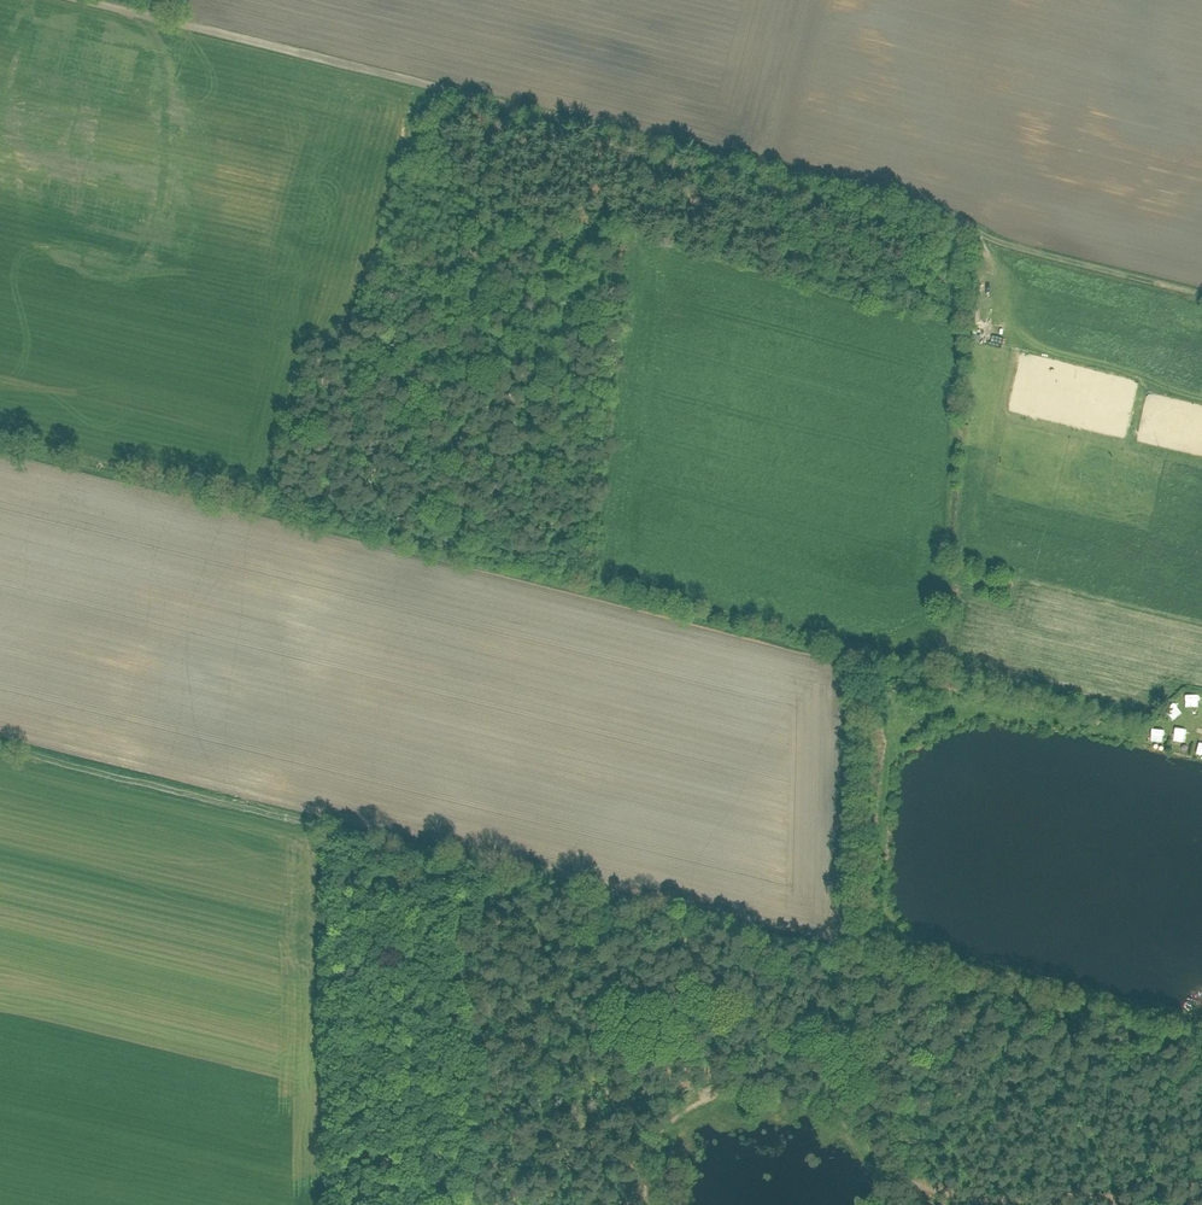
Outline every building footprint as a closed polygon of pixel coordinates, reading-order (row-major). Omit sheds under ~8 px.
[(1153,738),(1167,736),(1166,726),(1152,728),(1153,738)]
